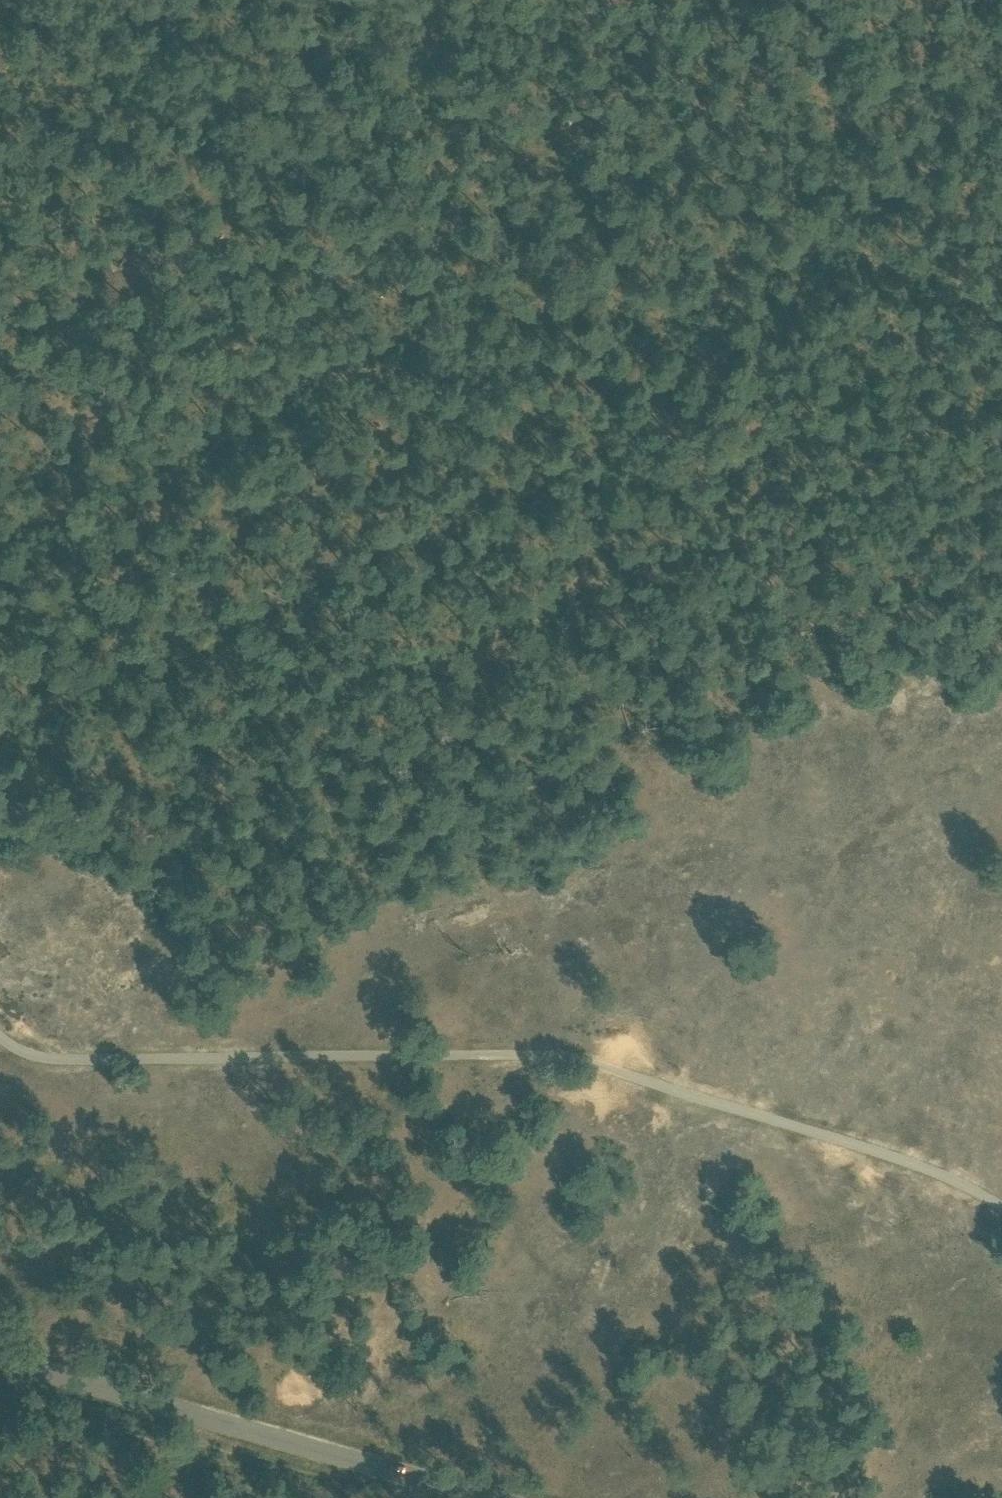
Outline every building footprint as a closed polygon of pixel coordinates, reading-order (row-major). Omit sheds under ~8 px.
[(793,1154),(790,1161),(809,1170),(813,1162),(793,1154)]
